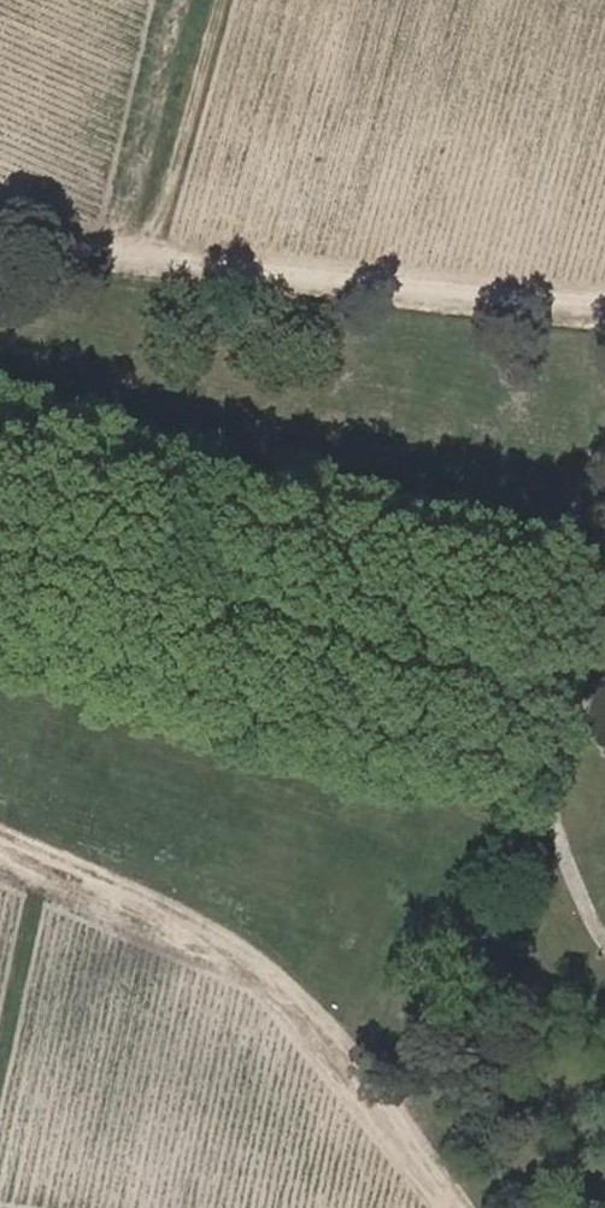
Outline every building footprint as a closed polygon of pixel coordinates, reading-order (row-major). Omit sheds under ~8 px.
[(604,880),(604,788),(596,788),(595,880),(604,880)]
